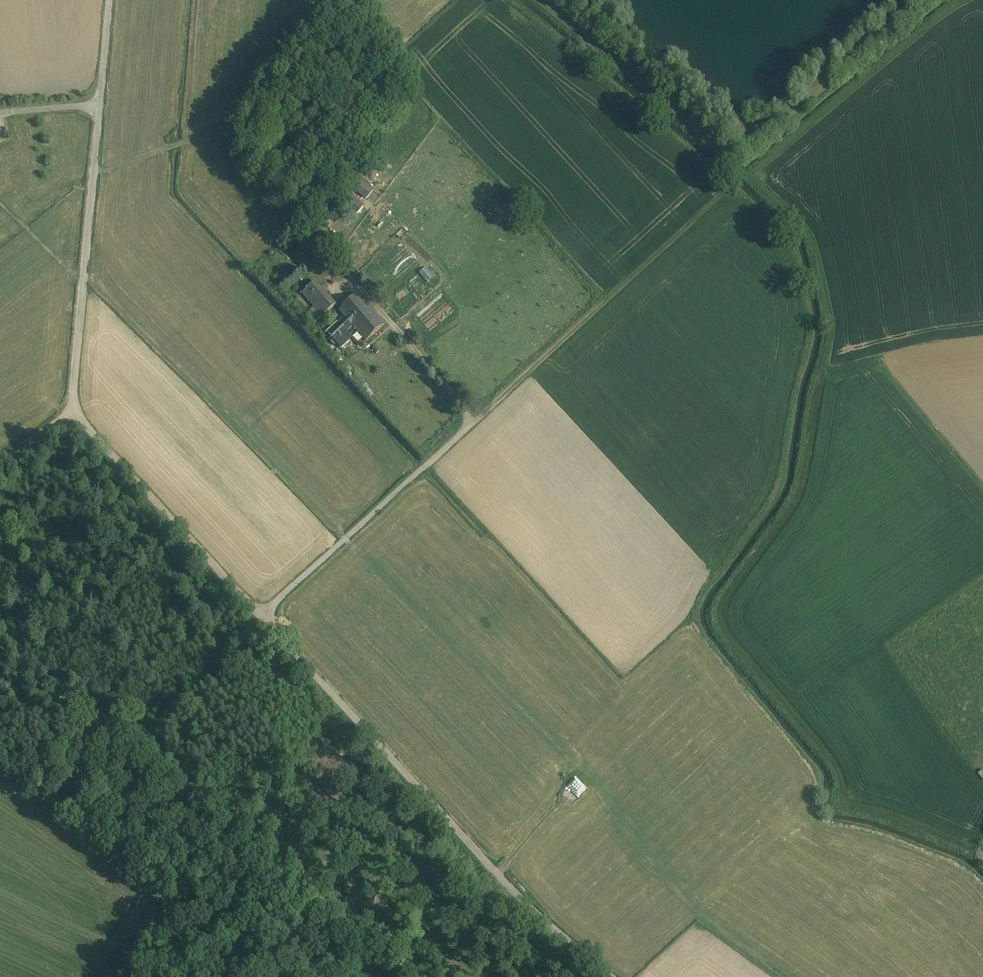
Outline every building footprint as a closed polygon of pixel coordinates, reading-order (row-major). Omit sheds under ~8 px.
[(266,123),(253,112),(248,119),(261,130),(266,123)] [(373,191),(354,175),(348,183),(366,199),(373,191)] [(345,192),(338,201),(346,208),(355,216),(363,207),(345,192)] [(334,241),(319,228),(313,235),(328,248),(334,241)] [(335,305),(315,282),(303,293),(322,316),(335,305)] [(358,296),(340,311),(345,317),(353,326),(366,341),(384,325),(358,296)] [(345,317),(328,334),(340,347),(346,341),(343,337),(353,326),(345,317)]
